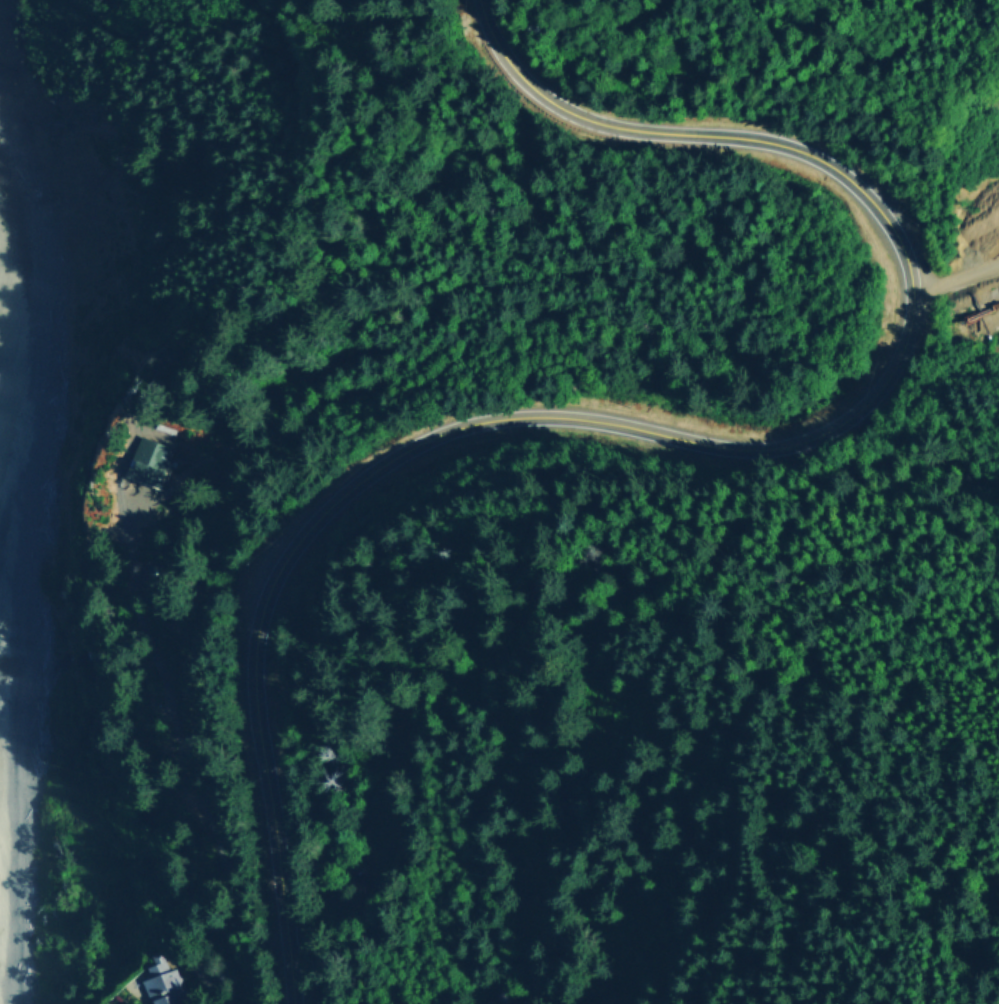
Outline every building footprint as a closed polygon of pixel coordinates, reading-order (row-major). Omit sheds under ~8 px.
[(140,469),(166,481),(182,446),(156,434),(140,469)]
